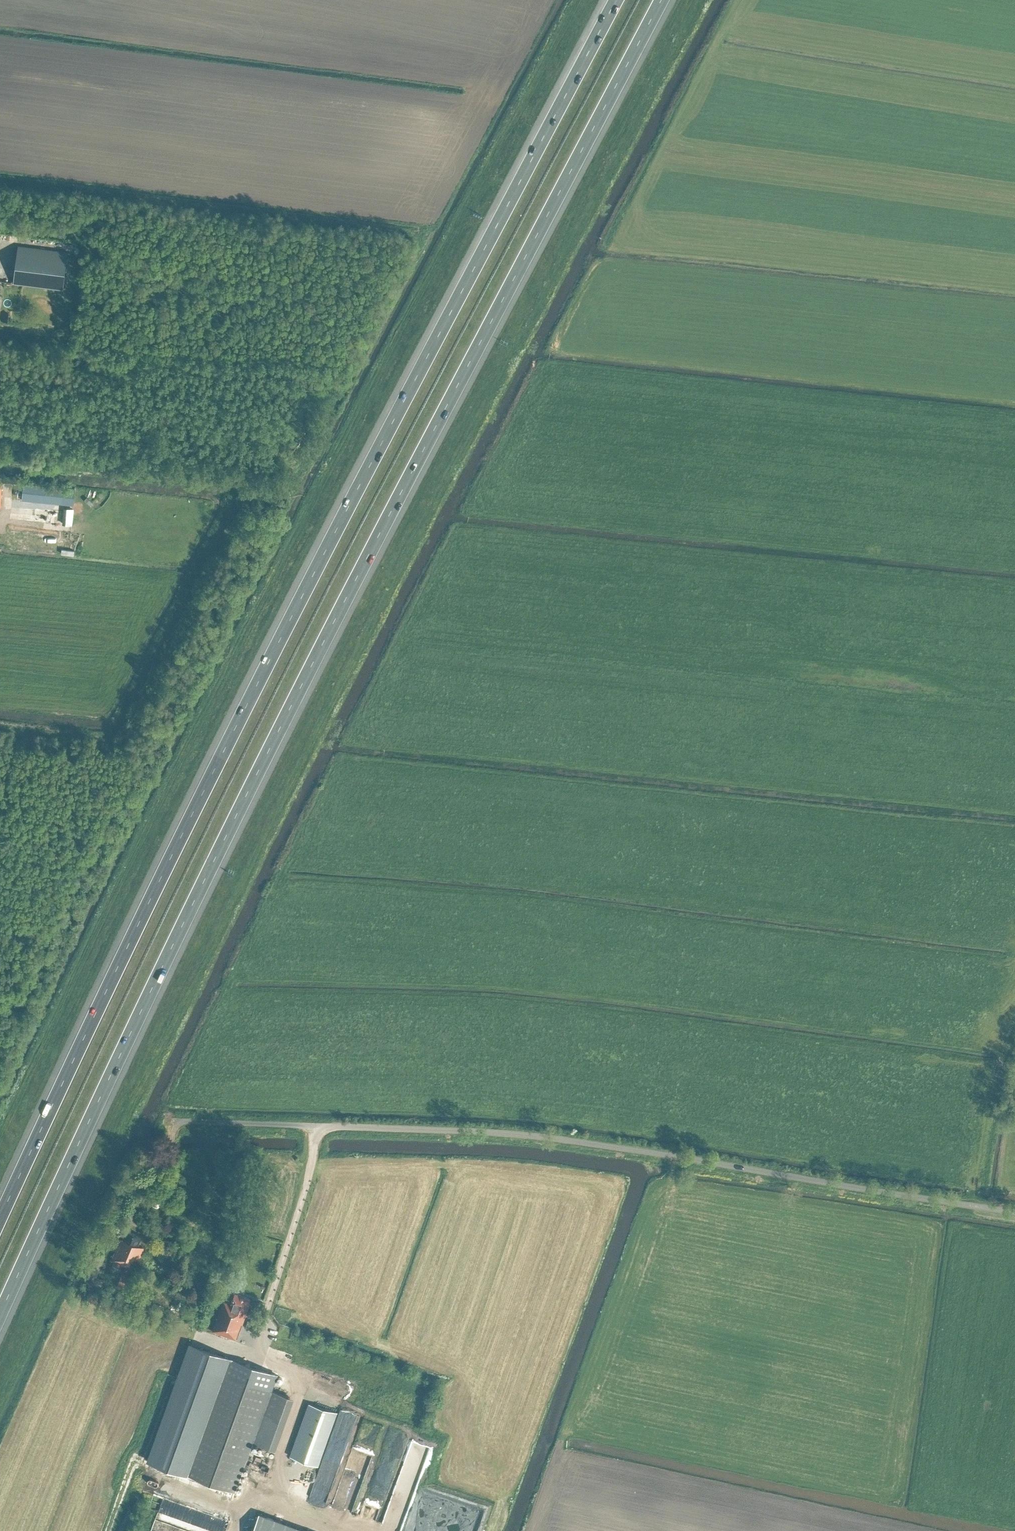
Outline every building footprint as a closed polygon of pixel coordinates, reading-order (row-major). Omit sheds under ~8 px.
[(68,251),(18,244),(13,283),(63,289),(68,251)] [(24,482),(22,500),(62,504),(61,522),(71,524),(75,487),(24,482)] [(18,518),(52,522),(53,509),(19,506),(18,518)] [(139,1232),(132,1230),(131,1232),(124,1230),(121,1238),(120,1238),(111,1259),(115,1260),(113,1264),(119,1266),(121,1262),(134,1268),(143,1247),(135,1243),(139,1232)] [(126,1289),(131,1276),(122,1272),(117,1285),(126,1289)] [(254,1308),(257,1300),(234,1292),(230,1303),(223,1300),(212,1330),(236,1339),(247,1309),(246,1309),(248,1305),(254,1308)] [(196,1359),(211,1364),(219,1341),(204,1336),(196,1359)] [(274,1448),(286,1417),(293,1396),(243,1379),(246,1371),(245,1371),(254,1347),(248,1345),(248,1344),(231,1338),(222,1363),(223,1363),(184,1471),(235,1490),(253,1440),(274,1448)] [(187,1430),(211,1364),(196,1359),(172,1425),(187,1430)] [(420,1384),(419,1394),(426,1395),(427,1385),(420,1384)] [(331,1410),(305,1400),(287,1448),(314,1457),(331,1410)] [(373,1451),(382,1422),(364,1416),(361,1426),(365,1428),(363,1434),(366,1435),(362,1448),(373,1451)] [(258,1511),(251,1530),(312,1530),(258,1511)]
